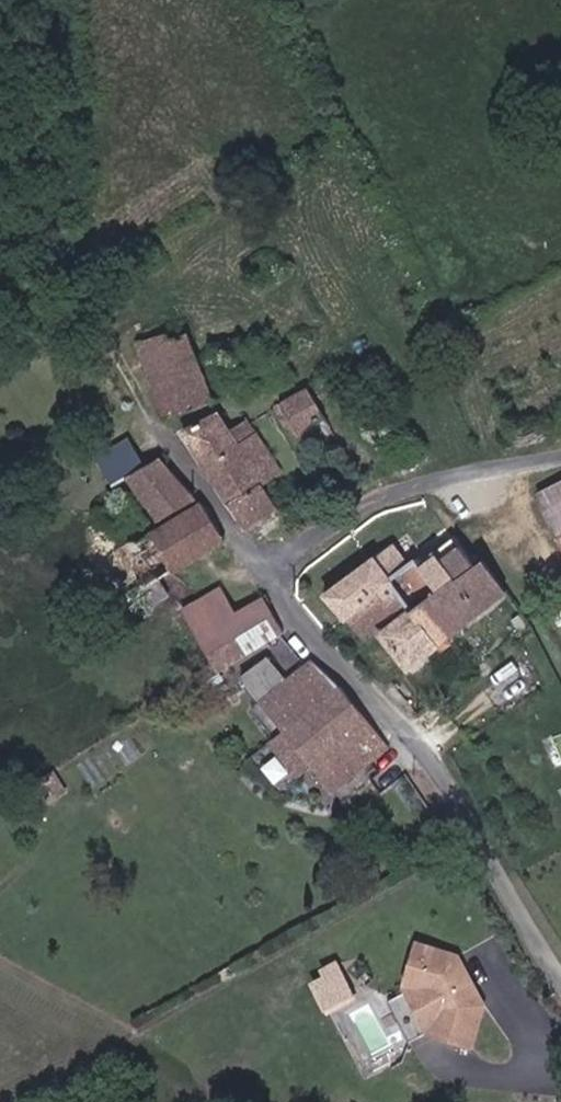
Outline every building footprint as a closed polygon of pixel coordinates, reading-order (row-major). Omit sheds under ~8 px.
[(173,417),(179,415),(214,403),(188,329),(173,334),(170,326),(141,337),(153,372),(162,390),(169,410),(173,417)] [(289,410),(304,439),(332,426),(309,382),(275,399),(282,414),(289,410)] [(250,411),(232,420),(224,404),(216,408),(184,423),(198,452),(213,481),(225,501),(235,519),(247,535),(251,540),(280,522),(256,482),(261,478),(278,467),(260,430),(250,411)] [(109,453),(126,476),(159,521),(198,492),(192,484),(178,465),(165,445),(156,452),(139,431),(109,453)] [(326,600),(349,628),(363,647),(407,611),(411,616),(384,639),(407,668),(498,594),(454,535),(428,496),(426,496),(398,510),(395,507),(381,513),(398,540),(326,600)] [(203,500),(157,535),(129,497),(112,509),(101,518),(139,576),(158,606),(175,593),(165,581),(230,530),(205,498),(203,500)] [(217,601),(179,633),(172,640),(204,678),(215,672),(222,680),(281,627),(261,606),(257,599),(231,620),(217,601)] [(245,680),(263,699),(339,784),(392,737),(361,700),(311,653),(287,676),(269,657),(245,680)] [(68,791),(56,769),(35,780),(46,802),(68,791)] [(467,980),(461,969),(463,964),(457,954),(416,942),(403,984),(427,991),(436,1008),(428,1032),(471,1045),(484,1004),(472,981),(467,980)] [(352,994),(335,962),(320,970),(324,978),(311,984),(323,1008),(336,1002),(352,994)] [(378,1009),(345,1021),(363,1069),(396,1057),(378,1009)]
